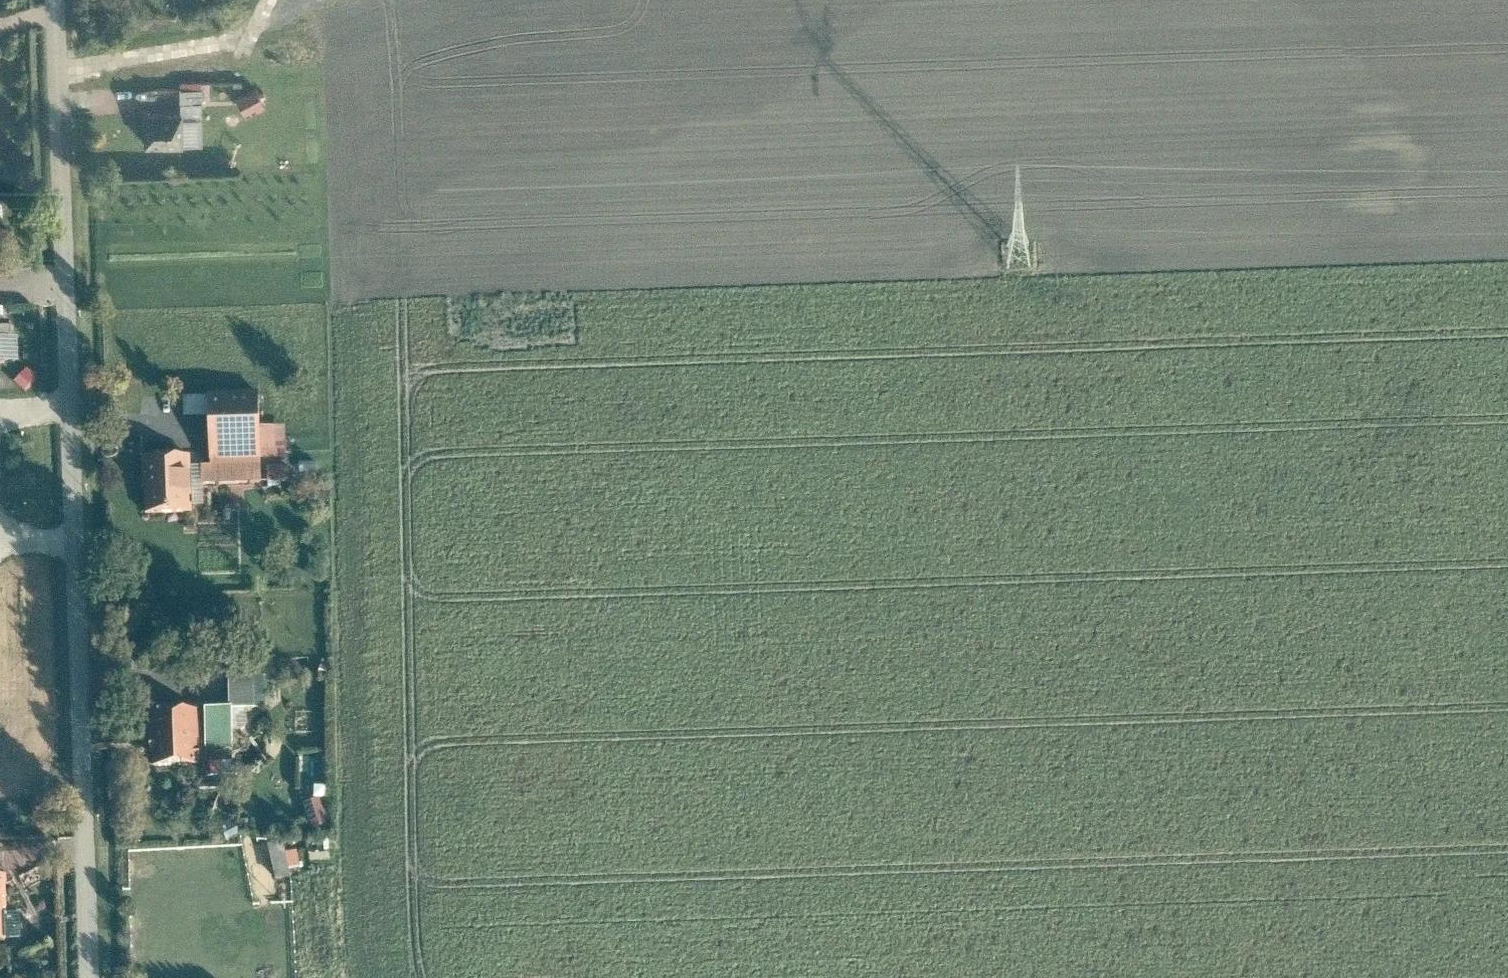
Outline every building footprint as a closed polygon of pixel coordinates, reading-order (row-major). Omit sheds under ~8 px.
[(145,113),(147,144),(184,143),(183,116),(201,116),(200,89),(181,89),(182,112),(145,113)] [(0,314),(0,368),(8,368),(7,313),(0,314)] [(201,470),(202,488),(260,487),(260,455),(284,455),(283,430),(259,431),(259,398),(182,399),(182,422),(206,421),(207,470),(201,470)] [(190,459),(143,461),(145,516),(192,514),(190,459)] [(288,467),(266,468),(267,485),(289,484),(288,467)] [(229,711),(205,712),(206,752),(232,751),(231,714),(262,713),(261,671),(229,671),(229,711)] [(198,713),(153,714),(155,770),(200,769),(198,713)] [(307,802),(316,831),(332,826),(323,798),(307,802)] [(276,875),(303,872),(299,840),(272,844),(276,875)]
